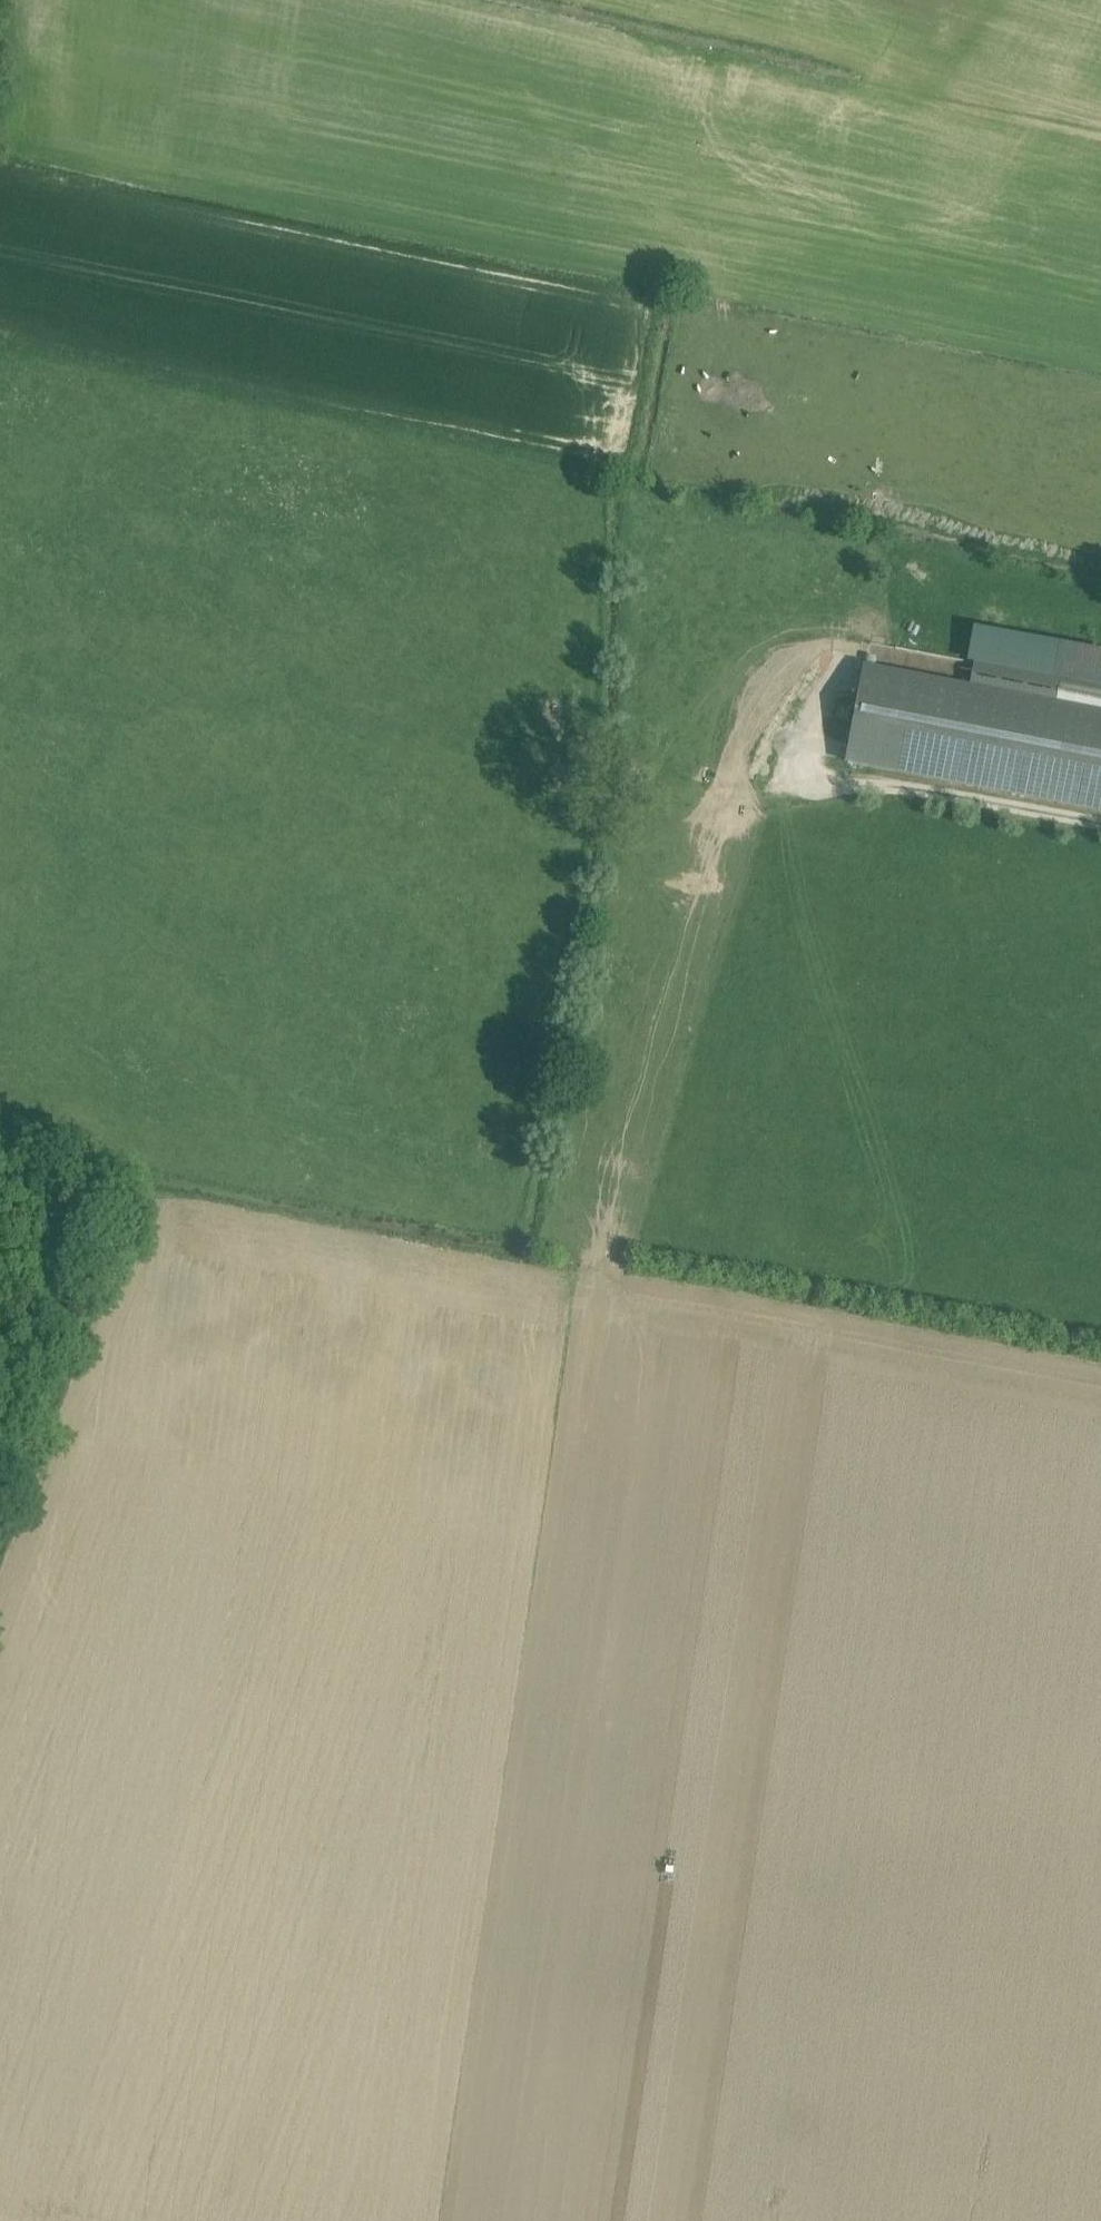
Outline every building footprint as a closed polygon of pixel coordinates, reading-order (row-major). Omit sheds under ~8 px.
[(975,665),(969,693),(865,673),(848,764),(1100,813),(1100,690),(975,665)]
